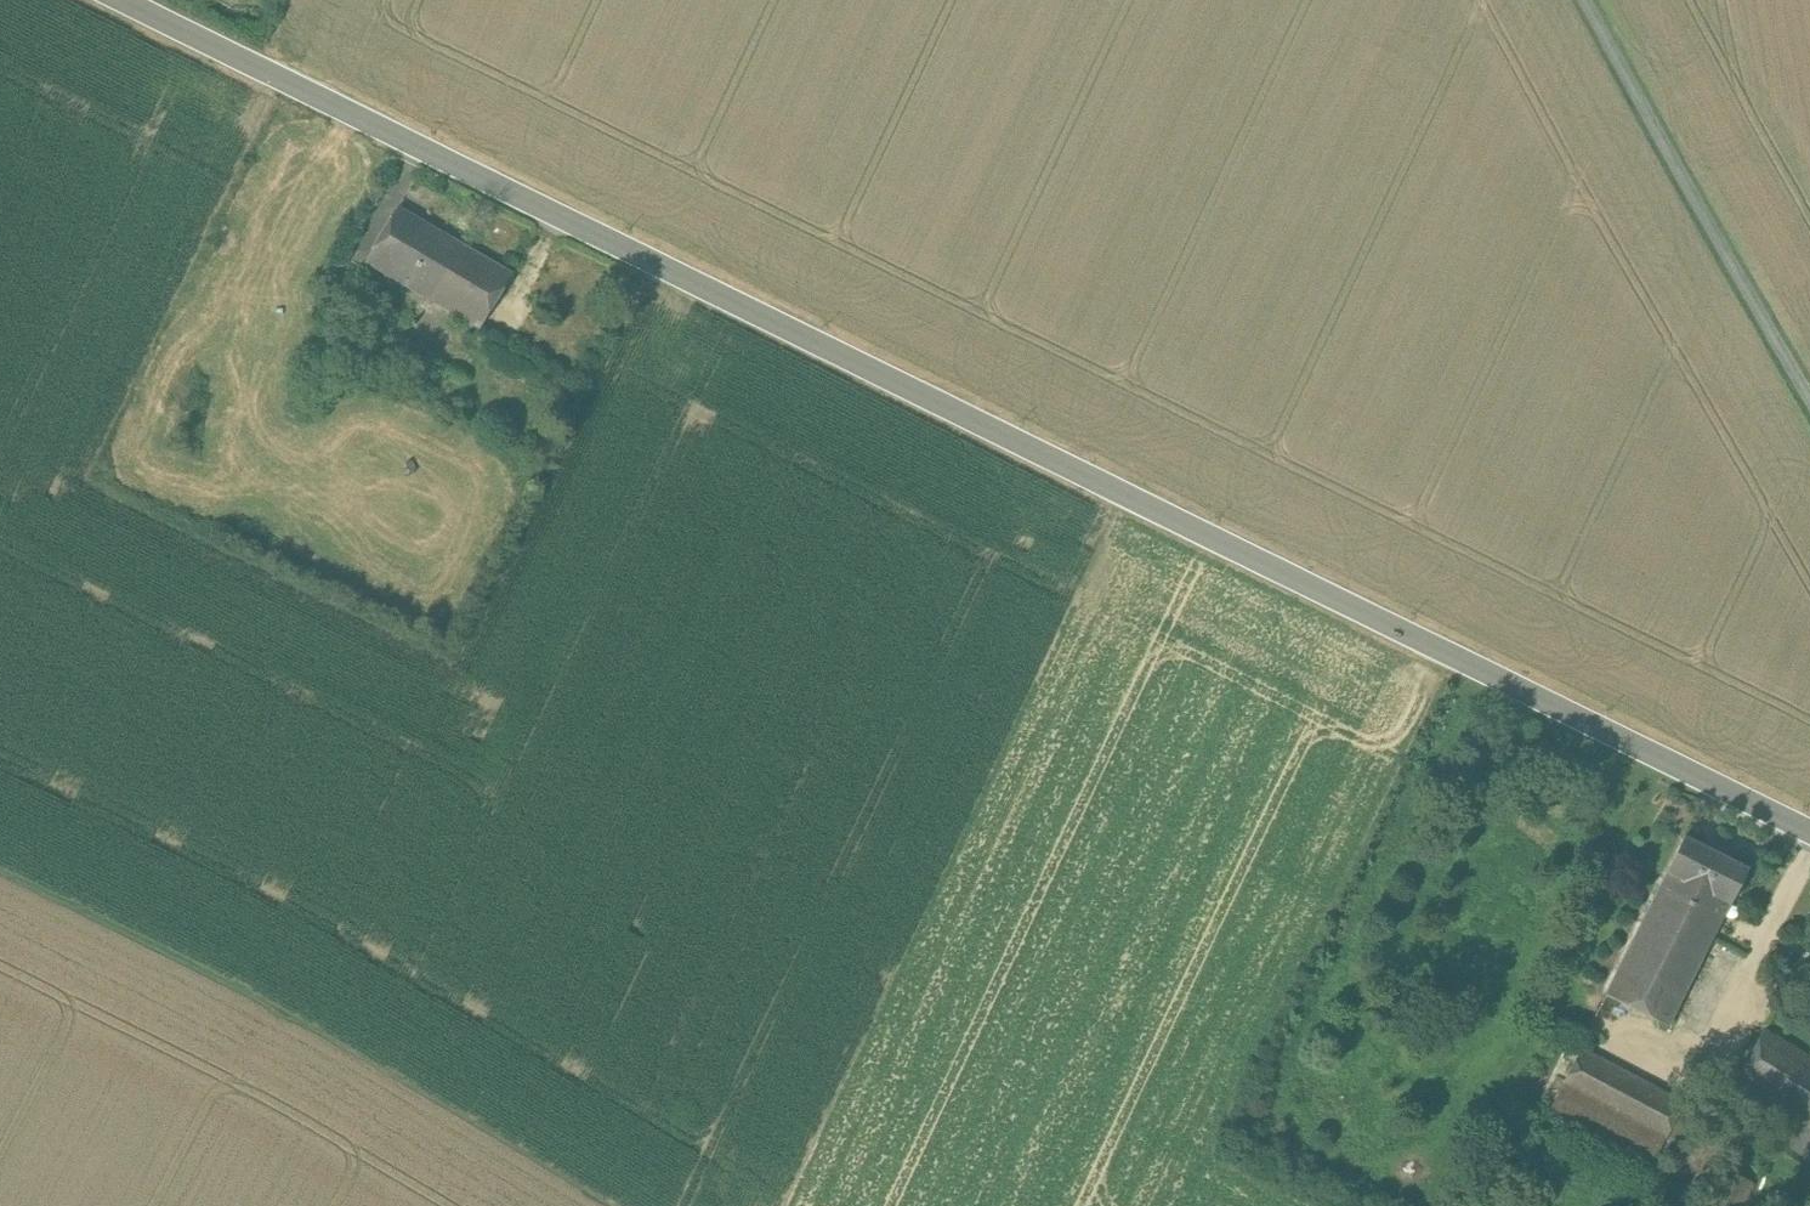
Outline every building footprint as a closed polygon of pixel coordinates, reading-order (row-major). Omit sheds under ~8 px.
[(512,274),(398,207),(365,263),(479,329),(512,274)] [(1747,871),(1683,839),(1666,874),(1667,874),(1728,905),(1729,906),(1747,871)] [(1728,905),(1667,874),(1650,908),(1711,939),(1728,905)] [(1711,939),(1650,908),(1605,996),(1667,1027),(1711,939)] [(1765,1030),(1734,1083),(1804,1124),(1809,1128),(1809,1057),(1765,1030)] [(1683,1105),(1580,1051),(1546,1117),(1648,1171),(1665,1140),(1683,1105)] [(1683,1105),(1665,1140),(1684,1149),(1702,1115),(1683,1105)] [(1804,1124),(1791,1147),(1809,1158),(1809,1128),(1804,1124)] [(1708,1205),(1741,1205),(1753,1183),(1728,1171),(1708,1205)]
